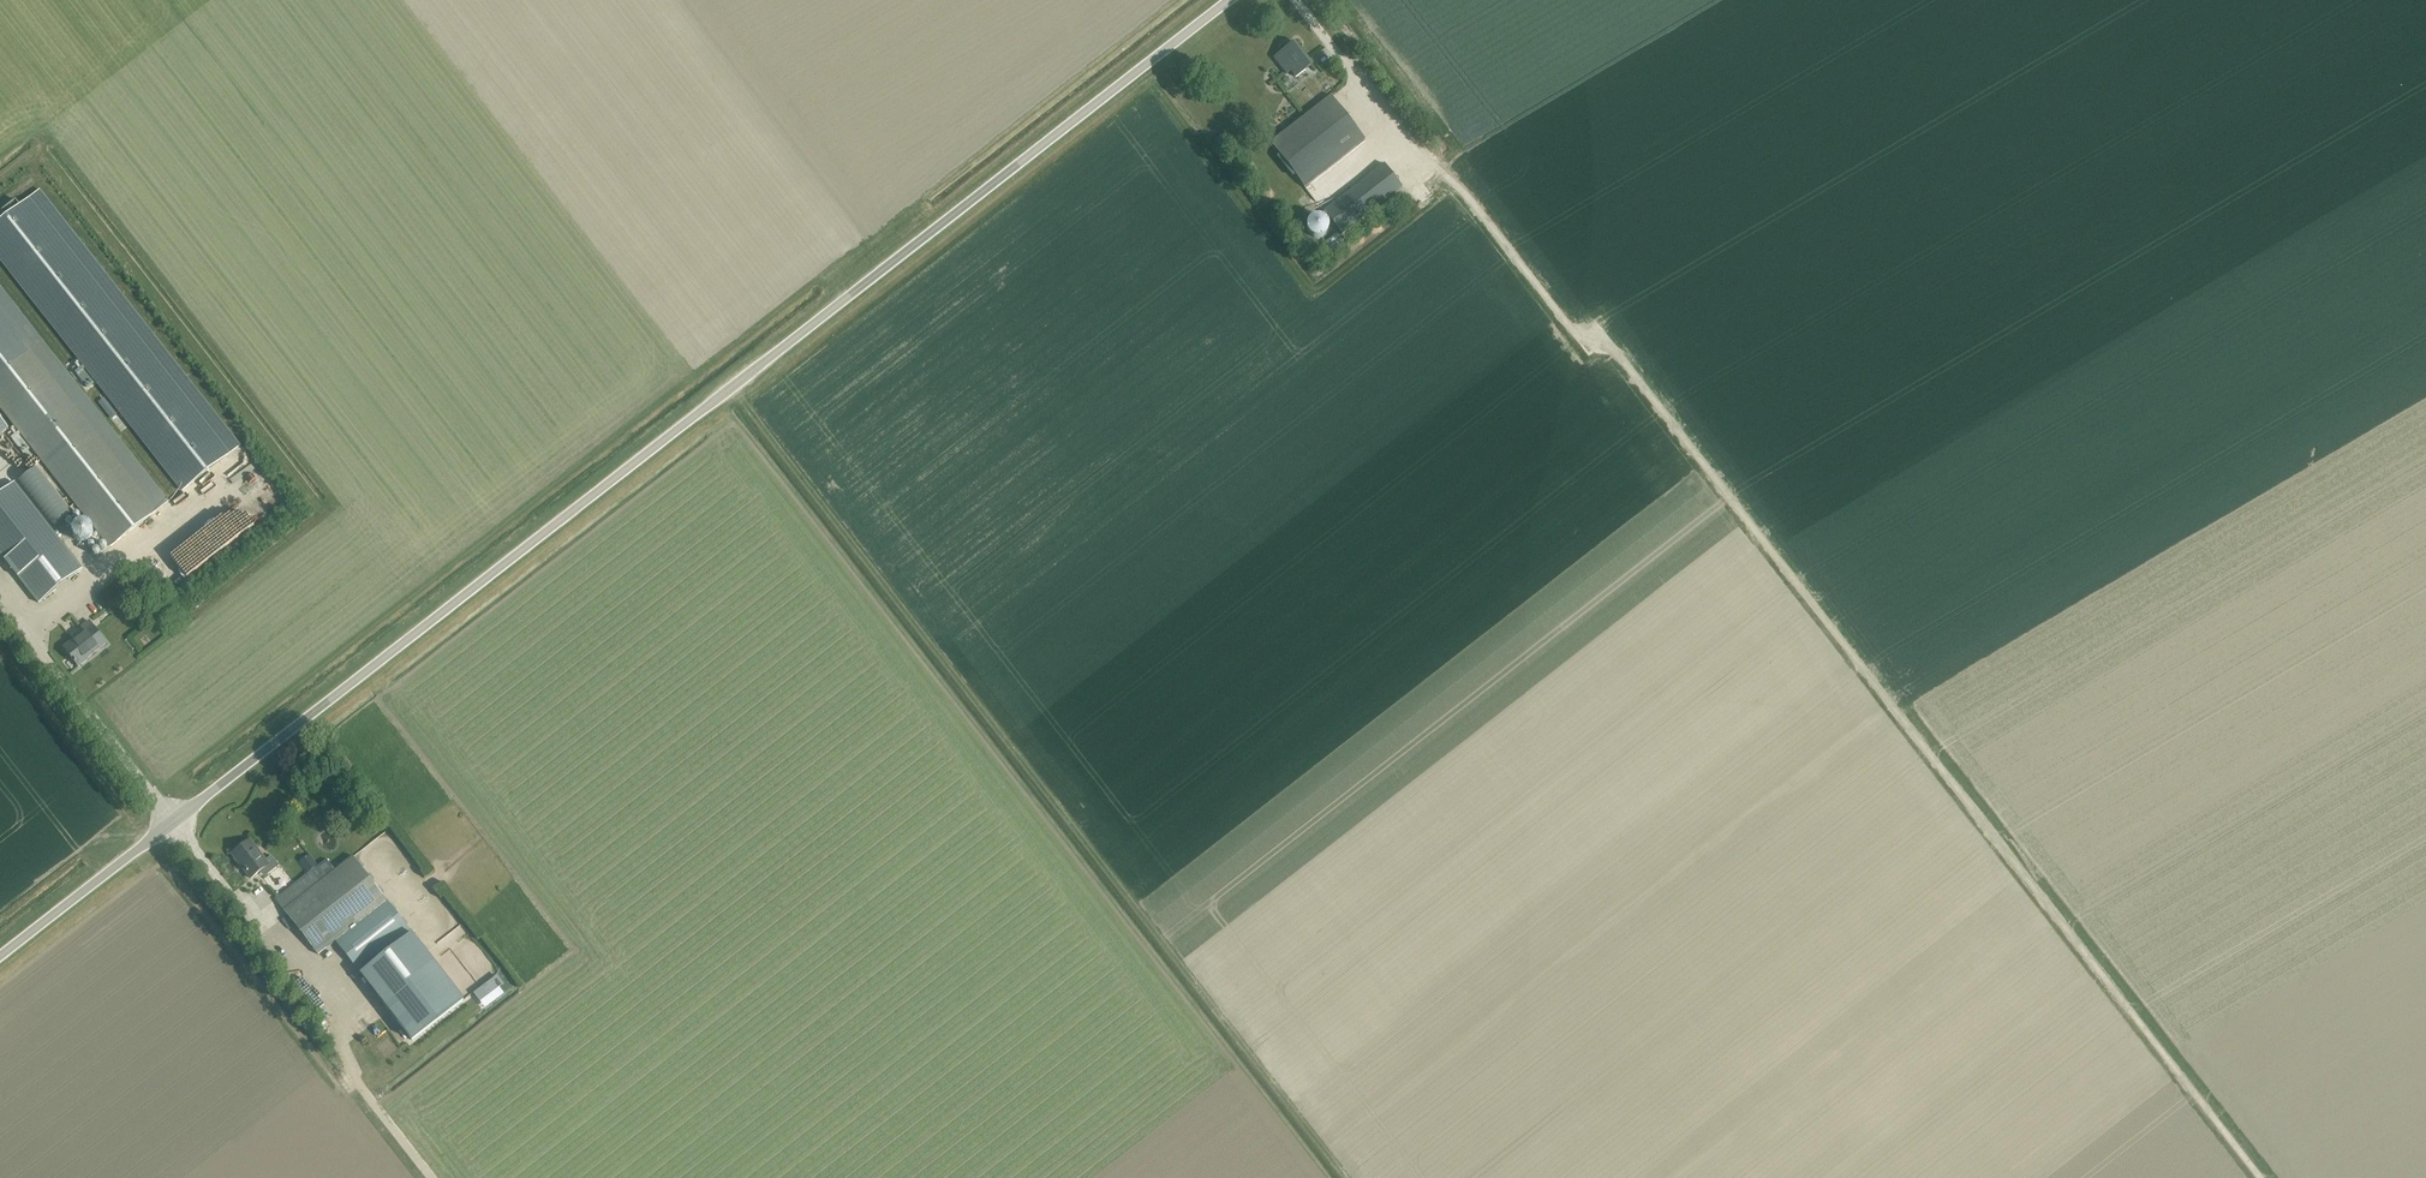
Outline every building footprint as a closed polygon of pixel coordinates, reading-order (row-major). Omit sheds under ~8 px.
[(1278,54),(1295,77),(1311,64),(1294,42),(1278,54)] [(1313,52),(1315,58),(1324,54),(1322,49),(1313,52)] [(1289,86),(1293,80),(1286,75),(1282,82),(1289,86)] [(1269,143),(1303,186),(1364,139),(1330,95),(1269,143)] [(1322,211),(1340,234),(1401,186),(1383,163),(1322,211)] [(40,190),(0,222),(0,257),(182,491),(230,454),(240,445),(40,190)] [(1307,232),(1308,233),(1308,234),(1309,234),(1310,235),(1310,236),(1311,236),(1312,237),(1313,237),(1314,237),(1315,238),(1316,238),(1317,238),(1318,238),(1319,238),(1320,238),(1320,237),(1321,237),(1322,236),(1323,236),(1324,235),(1325,235),(1325,234),(1326,233),(1327,232),(1327,231),(1327,230),(1328,229),(1328,228),(1328,227),(1328,226),(1328,225),(1328,224),(1327,223),(1327,222),(1326,222),(1326,221),(1325,220),(1325,219),(1324,219),(1323,218),(1322,217),(1321,217),(1320,216),(1319,216),(1318,216),(1317,216),(1316,216),(1315,216),(1314,216),(1313,217),(1312,217),(1311,217),(1311,218),(1310,219),(1309,219),(1309,220),(1308,221),(1307,222),(1307,223),(1306,224),(1306,225),(1306,226),(1306,227),(1306,228),(1306,229),(1306,230),(1307,230),(1307,231),(1307,232)] [(111,547),(169,500),(0,289),(0,406),(111,547)] [(14,483),(0,494),(0,554),(38,603),(82,569),(14,483)] [(84,522),(83,522),(82,522),(81,522),(80,522),(79,523),(78,523),(77,524),(76,525),(75,526),(75,527),(74,527),(74,528),(74,529),(74,530),(74,531),(73,532),(74,533),(74,534),(74,535),(74,536),(75,537),(76,538),(76,539),(77,539),(78,540),(79,540),(79,541),(80,541),(81,541),(82,542),(83,542),(84,542),(85,542),(86,541),(87,541),(88,541),(89,540),(90,539),(91,539),(91,538),(92,537),(93,536),(93,535),(93,534),(93,533),(94,533),(94,532),(94,531),(93,530),(93,529),(93,528),(93,527),(92,527),(92,526),(91,525),(90,524),(89,523),(88,523),(87,522),(86,522),(85,522),(84,522)] [(106,643),(89,621),(81,627),(84,631),(63,647),(78,666),(87,659),(86,658),(106,643)] [(117,652),(125,664),(133,658),(124,647),(117,652)] [(265,860),(249,839),(231,853),(250,878),(263,868),(267,874),(279,865),(271,855),(265,860)] [(304,858),(313,870),(318,867),(318,866),(309,854),(304,858)] [(352,857),(283,910),(317,954),(386,900),(352,857)] [(335,942),(360,974),(412,934),(387,901),(335,942)] [(463,1001),(412,934),(360,974),(385,1005),(412,1040),(463,1001)]
